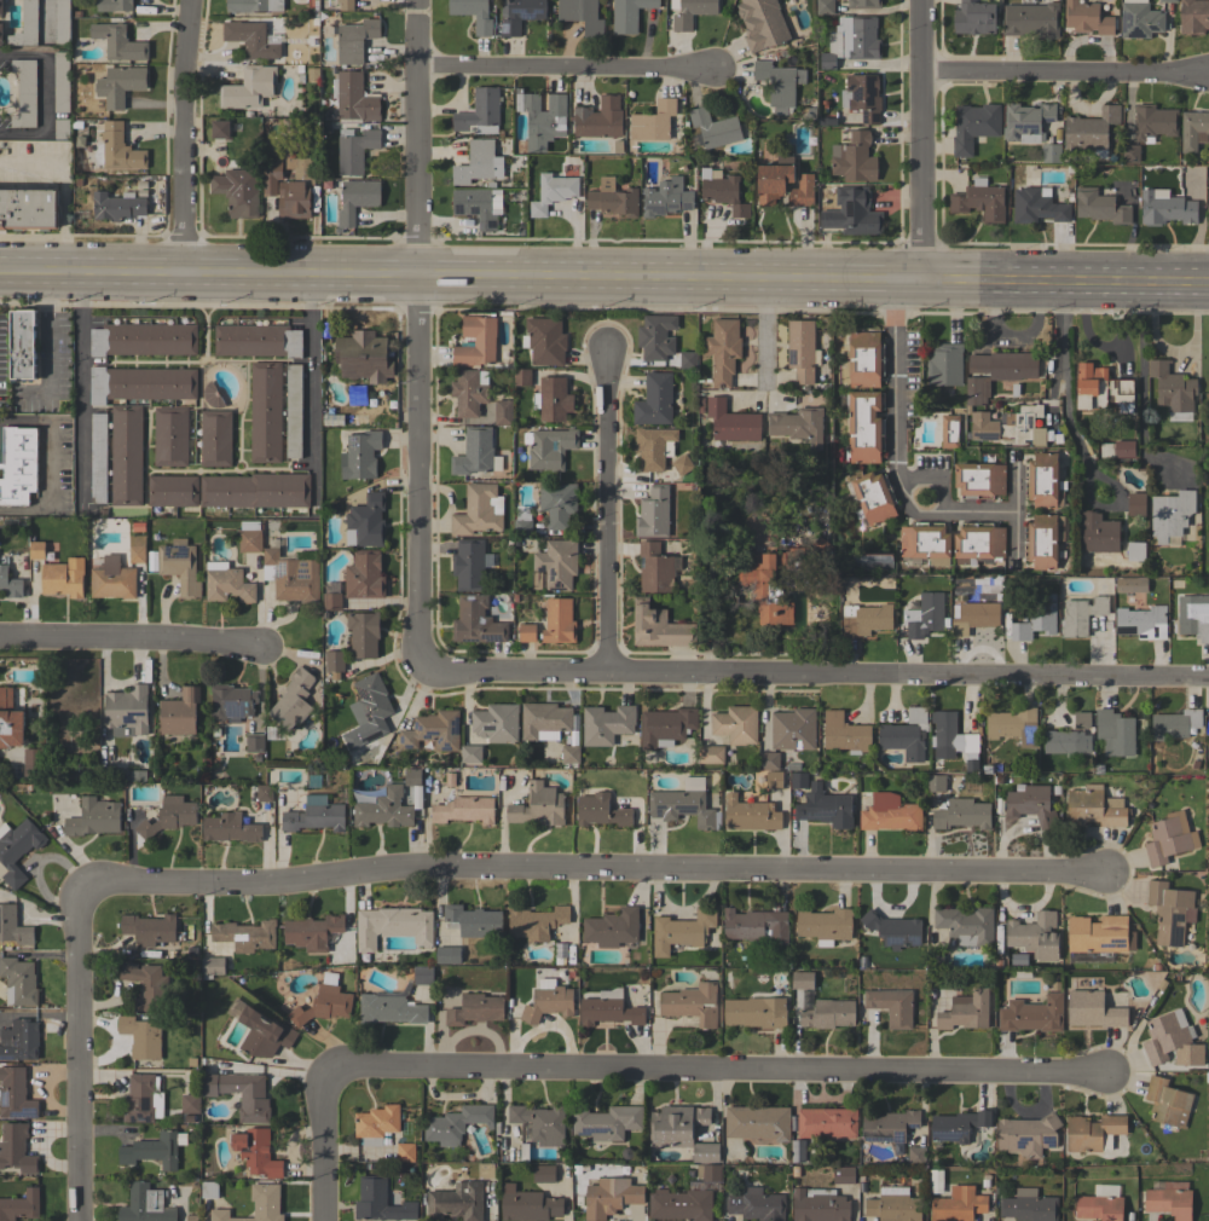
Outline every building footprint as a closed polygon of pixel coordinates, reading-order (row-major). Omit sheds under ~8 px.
[(22,33),(23,0),(37,0),(36,46),(5,45),(5,35),(13,35),(13,33),(22,33)] [(54,46),(55,0),(70,0),(69,46),(54,46)] [(97,12),(97,0),(132,0),(133,11),(97,12)] [(226,12),(226,0),(283,0),(283,11),(253,11),(253,12),(226,12)] [(336,2),(336,0),(353,0),(353,11),(340,11),(340,2),(336,2)] [(449,15),(449,0),(488,0),(487,18),(492,18),(492,36),(474,36),(475,15),(449,15)] [(508,18),(508,0),(546,0),(546,19),(521,19),(520,37),(501,36),(501,18),(508,18)] [(557,21),(557,0),(597,0),(596,19),(603,19),(603,37),(583,37),(584,21),(557,21)] [(613,33),(613,0),(659,0),(659,7),(637,7),(637,34),(613,33)] [(679,15),(679,0),(717,0),(717,15),(692,15),(692,31),(672,31),(672,15),(679,15)] [(741,2),(740,0),(776,0),(780,8),(779,8),(791,39),(776,45),(775,45),(768,47),(768,46),(750,53),(744,36),(747,35),(745,29),(746,28),(744,22),(741,18),(739,18),(736,11),(737,10),(736,5),(741,2)] [(816,15),(816,0),(834,0),(834,15),(816,15)] [(848,8),(848,0),(880,0),(880,8),(848,8)] [(960,10),(960,0),(979,0),(979,2),(982,2),(983,2),(987,2),(988,4),(995,4),(995,34),(954,33),(954,10),(960,10)] [(1065,27),(1065,0),(1078,0),(1078,2),(1099,2),(1099,11),(1101,11),(1101,16),(1113,16),(1113,19),(1117,19),(1117,29),(1113,29),(1113,35),(1097,35),(1097,29),(1092,29),(1092,31),(1074,31),(1074,27),(1065,27)] [(1123,2),(1123,0),(1146,0),(1146,2),(1149,2),(1149,11),(1159,11),(1159,13),(1164,13),(1164,31),(1151,31),(1151,39),(1121,37),(1122,2),(1123,2)] [(1180,4),(1180,0),(1193,0),(1208,0),(1208,29),(1204,29),(1204,34),(1180,34),(1180,23),(1181,4),(1180,4)] [(1046,5),(1046,2),(1059,2),(1059,39),(1036,39),(1036,33),(1023,33),(1023,35),(1003,35),(1003,5),(1046,5)] [(849,59),(849,57),(835,57),(835,69),(821,69),(821,53),(829,53),(829,31),(835,31),(835,25),(838,25),(838,17),(877,16),(877,28),(875,28),(875,39),(880,39),(880,59),(849,59)] [(361,24),(361,18),(380,18),(380,39),(363,39),(363,64),(337,64),(337,24),(361,24)] [(265,44),(280,44),(280,58),(244,58),(244,45),(243,41),(222,41),(222,22),(241,22),(241,23),(265,22),(265,44)] [(116,24),(116,23),(121,23),(121,24),(126,24),(126,37),(127,37),(127,42),(149,42),(149,59),(106,59),(106,39),(91,39),(89,24),(116,24)] [(69,51),(69,112),(54,112),(53,51),(69,51)] [(35,127),(11,127),(11,115),(18,115),(18,71),(11,71),(11,59),(35,59),(35,127)] [(796,68),(796,69),(805,69),(805,83),(794,83),(794,108),(787,108),(787,115),(774,115),(774,106),(769,106),(770,81),(753,80),(753,60),(771,62),(771,68),(796,68)] [(243,65),(261,65),(261,66),(276,66),(277,83),(273,83),(273,97),(261,97),(261,106),(272,106),(272,115),(254,115),(254,108),(219,108),(219,85),(243,85),(243,65)] [(125,110),(105,110),(105,97),(96,97),(96,92),(94,92),(94,82),(96,82),(96,79),(106,79),(106,68),(146,68),(146,73),(147,73),(147,85),(146,85),(146,89),(125,89),(125,110)] [(363,97),(380,97),(380,121),(355,121),(355,122),(347,122),(347,118),(337,118),(337,108),(330,108),(330,105),(329,105),(329,104),(329,102),(328,102),(328,99),(330,99),(330,98),(332,98),(332,79),(331,79),(331,73),(337,73),(337,70),(363,70),(363,97)] [(862,125),(862,111),(858,111),(858,109),(856,109),(856,111),(851,111),(851,110),(849,110),(849,108),(840,108),(840,89),(846,89),(846,87),(844,87),(844,86),(846,85),(846,82),(844,82),(844,79),(846,79),(846,75),(878,75),(878,77),(879,77),(879,89),(878,89),(878,97),(881,97),(881,110),(879,110),(879,125),(862,125)] [(469,133),(469,131),(452,131),(452,112),(474,112),(474,86),(499,87),(498,126),(497,126),(497,133),(484,133),(469,133)] [(566,137),(553,137),(551,141),(546,140),(546,152),(526,152),(527,111),(515,111),(515,93),(539,93),(540,96),(539,111),(548,111),(548,93),(566,94),(566,137)] [(573,137),(573,106),(591,106),(591,112),(600,112),(600,94),(619,94),(619,110),(621,110),(621,137),(573,137)] [(630,114),(656,115),(656,98),(676,98),(676,115),(678,116),(678,139),(670,139),(630,139),(630,114)] [(1006,103),(1019,103),(1019,106),(1034,106),(1034,109),(1039,109),(1039,103),(1045,103),(1045,104),(1051,104),(1051,103),(1055,103),(1055,122),(1043,122),(1043,126),(1041,126),(1040,132),(1045,132),(1045,140),(1019,140),(1019,141),(1005,141),(1006,103)] [(1000,137),(972,137),(972,157),(953,157),(953,137),(955,137),(955,105),(970,105),(970,106),(982,106),(982,104),(1000,104),(1000,137)] [(1178,110),(1178,135),(1165,135),(1165,134),(1156,133),(1155,137),(1153,137),(1153,143),(1144,143),(1144,141),(1134,141),(1135,104),(1155,104),(1155,109),(1178,110)] [(705,149),(705,147),(693,151),(688,135),(700,132),(699,126),(692,127),(688,110),(706,105),(710,122),(736,116),(742,139),(705,149)] [(1100,118),(1100,105),(1120,105),(1120,123),(1107,123),(1107,149),(1106,149),(1106,158),(1092,158),(1092,155),(1064,154),(1065,115),(1069,115),(1069,117),(1075,117),(1075,116),(1078,116),(1078,118),(1100,118)] [(1181,112),(1208,112),(1208,134),(1207,134),(1207,143),(1197,143),(1197,152),(1181,152),(1181,112)] [(69,118),(69,139),(54,139),(54,118),(69,118)] [(229,139),(210,138),(212,120),(229,121),(229,139)] [(123,143),(125,143),(125,146),(131,146),(131,150),(146,150),(146,169),(103,168),(103,140),(102,140),(102,131),(103,131),(103,121),(123,121),(123,143)] [(363,175),(339,175),(339,137),(340,137),(340,128),(353,128),(353,135),(363,135),(363,129),(380,129),(380,149),(363,149),(363,175)] [(877,181),(844,180),(844,175),(831,175),(831,144),(845,144),(845,145),(848,145),(848,143),(850,143),(850,129),(868,129),(868,132),(869,132),(869,145),(869,146),(867,146),(867,156),(877,156),(877,181)] [(503,178),(470,179),(470,185),(452,185),(452,166),(469,166),(469,139),(493,139),(493,157),(503,157),(503,178)] [(1060,162),(1042,162),(1042,151),(1041,151),(1041,146),(1042,146),(1042,144),(1060,144),(1060,162)] [(1139,162),(1122,162),(1122,145),(1139,145),(1139,162)] [(794,156),(794,183),(785,183),(785,192),(783,192),(783,196),(779,196),(779,198),(775,198),(775,207),(758,207),(758,166),(776,166),(776,156),(794,156)] [(296,167),(296,158),(317,157),(317,175),(314,175),(314,185),(310,185),(311,219),(279,219),(278,181),(294,181),(294,167),(296,167)] [(262,162),(282,162),(282,180),(277,180),(277,209),(262,209),(262,162)] [(701,199),(701,180),(700,180),(700,168),(711,168),(711,169),(715,169),(715,179),(727,179),(727,175),(740,175),(739,187),(737,187),(737,199),(739,199),(739,203),(750,204),(750,218),(731,218),(731,204),(716,203),(716,199),(701,199)] [(229,219),(229,214),(227,214),(227,198),(225,198),(225,193),(210,193),(209,175),(225,175),(225,169),(258,169),(259,218),(229,219)] [(578,178),(578,198),(565,198),(565,201),(551,201),(551,204),(546,204),(546,218),(530,218),(530,201),(539,201),(539,173),(551,173),(551,178),(578,178)] [(814,206),(789,206),(789,189),(798,189),(798,173),(814,174),(814,206)] [(637,218),(625,218),(625,215),(600,215),(600,209),(586,209),(586,191),(600,191),(600,177),(614,177),(614,191),(619,191),(619,192),(625,192),(625,187),(637,187),(637,218)] [(681,191),(693,191),(693,209),(679,209),(679,213),(665,213),(665,215),(654,215),(654,218),(642,218),(642,212),(643,212),(644,195),(642,195),(642,187),(655,189),(654,191),(658,191),(658,181),(671,181),(671,177),(681,177),(681,191)] [(1003,186),(1003,204),(1005,204),(1003,222),(983,222),(983,210),(974,210),(974,207),(968,207),(968,213),(949,213),(949,193),(965,193),(965,186),(972,186),(972,178),(985,178),(985,186),(1003,186)] [(380,181),(380,207),(355,207),(355,227),(337,227),(337,212),(340,209),(342,209),(342,180),(380,181)] [(820,228),(820,210),(840,210),(840,204),(835,204),(835,186),(868,186),(868,190),(869,190),(869,207),(868,207),(868,212),(883,212),(883,235),(843,235),(843,227),(820,228)] [(1091,219),(1091,216),(1076,216),(1076,197),(1076,186),(1097,187),(1097,196),(1115,196),(1115,206),(1132,206),(1130,225),(1111,224),(1111,220),(1091,219)] [(1051,187),(1051,196),(1051,203),(1070,203),(1070,222),(1052,222),(1052,218),(1036,218),(1036,222),(1013,222),(1013,190),(1022,190),(1022,187),(1051,187)] [(7,230),(0,230),(0,189),(54,190),(54,189),(59,189),(58,228),(7,228),(7,230)] [(501,190),(501,214),(496,214),(496,231),(479,231),(479,214),(452,215),(452,190),(501,190)] [(1197,224),(1192,224),(1192,222),(1186,222),(1186,225),(1181,225),(1181,219),(1170,219),(1170,220),(1164,220),(1164,224),(1161,224),(1161,226),(1145,226),(1145,224),(1141,224),(1141,215),(1143,215),(1143,201),(1141,201),(1141,190),(1153,190),(1153,198),(1169,198),(1169,197),(1184,197),(1184,201),(1197,201),(1197,224)] [(145,197),(145,215),(129,215),(129,219),(120,219),(120,222),(112,222),(112,219),(93,219),(93,201),(93,191),(106,191),(106,197),(145,197)] [(11,311),(18,311),(18,309),(35,309),(35,325),(35,378),(34,378),(34,382),(23,382),(23,380),(16,380),(16,382),(11,382),(11,311)] [(494,364),(479,364),(479,365),(452,365),(452,346),(474,347),(474,337),(462,337),(462,316),(480,316),(480,318),(496,318),(496,337),(494,337),(494,364)] [(677,316),(677,330),(666,330),(666,337),(675,337),(675,354),(666,354),(665,360),(642,360),(642,347),(637,347),(637,326),(643,326),(643,316),(677,316)] [(561,318),(561,334),(567,334),(567,351),(565,351),(563,366),(556,366),(556,365),(532,365),(532,349),(528,349),(528,347),(522,347),(522,336),(528,336),(528,332),(526,332),(526,329),(525,329),(525,318),(561,318)] [(713,319),(739,319),(739,337),(741,337),(741,358),(734,358),(734,374),(731,374),(730,388),(712,388),(712,354),(704,354),(704,336),(712,336),(713,319)] [(787,320),(814,320),(814,349),(820,349),(820,365),(814,365),(814,384),(794,384),(794,368),(787,368),(787,320)] [(197,355),(105,354),(105,357),(91,357),(91,329),(103,329),(103,324),(197,324),(197,355)] [(289,330),(301,330),(301,358),(287,358),(287,355),(214,355),(214,325),(289,325),(289,330)] [(381,348),(387,348),(387,363),(391,363),(391,376),(376,376),(376,377),(341,377),(341,365),(335,365),(335,337),(351,337),(351,330),(375,330),(375,332),(381,332),(381,348)] [(884,375),(880,375),(880,387),(850,387),(850,331),(879,331),(879,345),(884,345),(884,375)] [(962,386),(926,386),(927,359),(930,359),(930,346),(937,346),(937,343),(962,343),(962,386)] [(679,352),(696,352),(696,369),(679,369),(679,352)] [(1037,353),(1037,377),(1020,377),(1020,380),(989,380),(989,397),(987,397),(987,403),(980,403),(980,405),(966,405),(966,377),(990,377),(990,374),(968,372),(968,355),(989,355),(989,353),(1037,353)] [(1149,360),(1172,360),(1172,363),(1168,363),(1168,374),(1182,374),(1182,378),(1197,378),(1197,394),(1192,394),(1192,400),(1193,400),(1193,412),(1167,412),(1167,406),(1156,406),(1156,398),(1157,398),(1157,377),(1149,377),(1149,360)] [(280,463),(250,463),(250,363),(282,363),(280,463)] [(1077,363),(1092,363),(1092,368),(1107,368),(1107,380),(1133,381),(1133,413),(1118,413),(1118,401),(1106,401),(1106,409),(1092,409),(1092,410),(1077,410),(1077,363)] [(302,365),(301,458),(285,458),(287,364),(302,365)] [(837,385),(847,384),(847,364),(837,365),(837,385)] [(197,399),(105,399),(105,405),(89,405),(91,366),(105,366),(105,369),(197,369),(197,399)] [(531,386),(513,386),(514,369),(531,369),(531,386)] [(456,397),(450,397),(451,382),(456,382),(457,370),(479,370),(479,371),(487,371),(487,384),(488,384),(488,403),(479,403),(479,411),(480,411),(480,415),(479,415),(479,418),(456,417),(456,397)] [(672,424),(632,424),(632,400),(644,401),(646,371),(655,371),(654,372),(672,372),(672,424)] [(566,394),(573,394),(573,412),(566,411),(566,422),(539,422),(539,407),(537,407),(537,404),(534,404),(534,393),(540,393),(540,377),(566,377),(566,394)] [(225,406),(222,407),(220,407),(218,407),(214,407),(210,406),(208,404),(206,401),(204,398),(203,395),(203,390),(204,388),(206,384),(208,382),(210,380),(225,406)] [(360,386),(361,405),(348,405),(348,386),(360,386)] [(850,463),(850,461),(845,461),(846,451),(850,451),(850,411),(846,411),(846,393),(884,394),(884,409),(880,409),(880,411),(875,411),(875,417),(880,418),(880,419),(884,419),(884,451),(880,451),(880,463),(850,463)] [(760,413),(760,440),(713,440),(715,421),(712,421),(712,417),(707,417),(707,397),(725,397),(725,413),(760,413)] [(494,400),(511,400),(511,424),(494,424),(494,400)] [(1045,446),(1032,446),(1032,444),(1031,444),(1031,439),(1024,439),(1024,444),(1014,444),(1014,438),(1010,438),(1010,440),(1003,440),(1003,439),(1000,439),(1000,424),(1006,424),(1006,423),(1000,423),(1000,415),(1005,415),(1005,412),(1018,413),(1019,405),(1035,405),(1035,404),(1042,404),(1042,417),(1034,417),(1034,428),(1046,428),(1045,446)] [(141,505),(111,505),(111,457),(106,457),(106,503),(91,503),(92,413),(106,413),(106,439),(111,439),(111,405),(141,405),(141,505)] [(187,407),(187,465),(154,465),(155,407),(187,407)] [(823,407),(823,416),(822,416),(822,453),(811,453),(811,439),(789,439),(788,435),(768,435),(768,421),(767,421),(767,412),(786,412),(786,415),(798,415),(798,407),(823,407)] [(231,411),(231,467),(201,465),(201,410),(231,411)] [(972,440),(972,422),(971,422),(971,412),(989,412),(989,421),(999,421),(999,440),(972,440)] [(343,426),(323,426),(323,415),(343,415),(343,426)] [(941,449),(942,415),(959,415),(959,422),(958,422),(958,441),(959,441),(959,449),(941,449)] [(465,426),(472,426),(472,427),(492,427),(491,449),(493,449),(493,456),(502,456),(502,470),(493,470),(493,471),(470,471),(470,475),(451,475),(451,456),(464,456),(465,426)] [(29,505),(0,505),(0,479),(2,479),(2,468),(0,468),(0,427),(37,427),(36,492),(29,492),(29,505)] [(635,428),(643,428),(643,429),(677,429),(677,441),(664,441),(664,471),(648,471),(648,473),(640,471),(640,451),(635,451),(635,428)] [(528,450),(532,450),(532,444),(523,444),(523,433),(532,433),(532,430),(568,432),(568,429),(578,429),(578,449),(565,449),(565,471),(550,471),(550,469),(528,469),(528,450)] [(364,434),(364,430),(382,430),(382,450),(372,450),(374,457),(375,457),(375,458),(376,458),(376,478),(370,478),(370,479),(341,479),(341,468),(340,468),(340,452),(347,452),(347,434),(364,434)] [(1134,440),(1134,457),(1113,458),(1113,457),(1100,457),(1100,444),(1113,444),(1113,440),(1134,440)] [(1057,453),(1057,456),(1058,456),(1058,480),(1057,480),(1057,482),(1058,482),(1058,500),(1057,500),(1057,509),(1034,509),(1034,500),(1029,499),(1029,498),(1024,498),(1025,463),(1034,463),(1034,452),(1057,453)] [(679,476),(671,462),(684,453),(694,467),(679,476)] [(955,463),(977,463),(977,465),(979,465),(979,463),(995,463),(995,464),(1005,464),(1005,494),(995,494),(995,496),(993,496),(993,498),(962,498),(962,494),(960,494),(960,487),(955,487),(955,463)] [(869,527),(866,517),(857,520),(855,511),(858,509),(856,503),(858,502),(850,480),(872,471),(874,476),(880,474),(881,475),(885,473),(896,502),(892,504),(897,515),(869,527)] [(201,476),(250,476),(250,474),(310,474),(310,508),(199,507),(201,476)] [(197,476),(197,507),(147,505),(147,475),(197,476)] [(465,482),(475,482),(475,484),(497,484),(497,498),(502,498),(502,531),(473,531),(473,536),(451,536),(451,514),(463,514),(465,514),(465,482)] [(577,514),(568,514),(568,530),(546,530),(546,522),(548,522),(548,511),(539,511),(539,485),(568,485),(568,484),(577,484),(577,514)] [(669,537),(635,537),(635,516),(640,516),(640,498),(650,498),(650,484),(669,485),(669,537)] [(1178,496),(1178,490),(1194,490),(1194,513),(1192,513),(1187,516),(1187,527),(1181,527),(1181,537),(1168,536),(1168,545),(1157,545),(1157,539),(1156,539),(1156,536),(1151,536),(1151,496),(1178,496)] [(384,491),(384,510),(381,510),(381,520),(384,520),(384,548),(376,548),(376,546),(354,546),(354,530),(346,530),(346,513),(349,513),(349,505),(365,505),(365,491),(384,491)] [(1145,516),(1127,516),(1128,492),(1145,493),(1145,516)] [(1024,525),(1034,525),(1034,514),(1057,514),(1057,516),(1063,516),(1063,540),(1055,540),(1055,544),(1057,544),(1057,561),(1055,561),(1055,569),(1034,569),(1034,561),(1028,561),(1028,560),(1024,560),(1024,525)] [(1081,552),(1081,521),(1083,521),(1083,514),(1101,514),(1101,521),(1120,521),(1120,552),(1081,552)] [(514,536),(514,519),(531,519),(531,537),(514,536)] [(261,552),(239,552),(238,530),(241,530),(241,521),(260,521),(260,530),(261,530),(261,552)] [(943,523),(943,527),(945,527),(945,534),(950,534),(950,559),(948,559),(948,566),(929,566),(929,557),(926,557),(926,559),(920,559),(920,563),(910,563),(910,557),(899,557),(899,527),(913,527),(913,522),(943,523)] [(1005,557),(1002,557),(1002,561),(994,561),(994,563),(983,563),(983,561),(976,561),(976,565),(956,565),(956,557),(954,557),(954,534),(959,534),(960,526),(961,526),(961,522),(993,523),(993,527),(1005,527),(1005,557)] [(145,534),(145,563),(129,563),(129,536),(145,534)] [(833,548),(823,559),(810,546),(820,536),(833,548)] [(201,581),(201,597),(196,597),(196,598),(190,598),(190,600),(185,600),(185,598),(180,598),(180,597),(179,597),(179,574),(158,574),(158,545),(172,545),(172,538),(186,538),(186,545),(196,545),(196,581),(201,581)] [(485,539),(484,591),(457,591),(457,575),(452,575),(452,554),(457,554),(457,539),(485,539)] [(572,591),(562,591),(562,590),(545,590),(545,571),(533,571),(533,552),(545,552),(545,540),(568,540),(568,539),(577,539),(577,575),(572,575),(572,591)] [(30,560),(29,542),(45,542),(45,560),(30,560)] [(641,567),(644,567),(644,557),(638,557),(640,542),(660,542),(660,556),(681,556),(681,569),(675,569),(675,577),(673,577),(673,592),(641,592),(641,567)] [(1127,543),(1145,543),(1145,560),(1127,560),(1127,543)] [(851,569),(852,546),(892,546),(892,569),(851,569)] [(318,603),(301,603),(301,601),(274,600),(274,580),(262,580),(262,548),(279,548),(279,560),(318,561),(318,575),(319,575),(318,603)] [(780,598),(780,601),(780,602),(793,602),(793,625),(759,625),(759,603),(769,603),(769,596),(754,596),(754,585),(741,585),(741,571),(750,571),(750,561),(763,561),(763,554),(775,554),(775,552),(783,552),(783,548),(803,548),(804,563),(799,563),(799,568),(792,568),(792,571),(788,571),(788,568),(783,568),(783,565),(776,565),(776,571),(773,571),(773,584),(780,584),(780,586),(779,589),(781,590),(782,590),(783,592),(782,595),(782,596),(780,597),(780,598)] [(380,554),(381,554),(381,571),(380,571),(380,577),(384,577),(384,598),(346,598),(346,566),(353,566),(353,550),(380,550),(380,554)] [(135,598),(122,598),(122,597),(91,597),(91,568),(104,568),(103,554),(120,554),(120,568),(135,568),(135,598)] [(82,598),(70,598),(70,594),(41,594),(41,563),(66,563),(66,569),(68,569),(68,557),(83,557),(83,575),(82,575),(82,598)] [(258,602),(251,602),(251,603),(244,603),(244,602),(238,602),(238,595),(227,595),(227,601),(207,601),(206,571),(207,571),(207,561),(229,561),(229,568),(242,568),(242,583),(258,583),(258,602)] [(6,591),(0,591),(0,565),(8,565),(8,579),(22,579),(22,597),(6,597),(6,591)] [(1116,592),(1116,578),(1147,578),(1147,592),(1116,592)] [(342,610),(323,610),(323,592),(342,592),(342,610)] [(944,631),(930,631),(930,635),(924,635),(924,640),(907,640),(907,625),(902,625),(902,609),(920,609),(920,592),(944,592),(944,631)] [(1055,635),(1045,635),(1045,631),(1031,631),(1031,641),(1011,641),(1011,623),(1029,623),(1029,594),(1055,594),(1055,635)] [(452,642),(452,619),(458,619),(459,595),(488,595),(487,608),(484,608),(484,617),(492,617),(492,623),(508,623),(508,642),(452,642)] [(634,646),(634,596),(649,596),(649,609),(666,609),(666,624),(695,624),(695,646),(634,646)] [(1088,637),(1060,637),(1060,620),(1064,620),(1064,601),(1087,601),(1087,606),(1092,606),(1092,596),(1109,596),(1109,614),(1088,614),(1088,637)] [(1178,596),(1208,596),(1208,643),(1201,643),(1201,638),(1194,638),(1194,635),(1179,635),(1178,596)] [(575,642),(542,642),(542,630),(546,630),(546,598),(572,598),(572,621),(575,621),(575,642)] [(880,607),(880,603),(892,603),(892,630),(870,630),(870,636),(843,636),(843,607),(880,607)] [(999,603),(999,626),(968,626),(968,637),(951,637),(951,618),(953,618),(953,604),(959,604),(959,603),(999,603)] [(1149,610),(1149,606),(1165,606),(1167,640),(1138,640),(1138,635),(1116,635),(1116,608),(1128,607),(1128,610),(1149,610)] [(348,614),(347,612),(354,612),(354,613),(380,613),(380,638),(377,638),(377,659),(352,659),(351,630),(347,630),(347,627),(346,627),(346,614),(348,614)] [(520,642),(520,635),(515,635),(515,627),(520,627),(520,624),(536,624),(536,642),(520,642)] [(345,671),(326,671),(326,666),(324,666),(324,650),(343,650),(345,671)] [(284,688),(291,681),(289,678),(300,665),(316,678),(306,690),(308,693),(302,700),(312,708),(299,724),(296,722),(288,731),(267,713),(287,690),(284,688)] [(388,694),(386,695),(394,712),(382,718),(389,731),(372,740),(364,723),(366,722),(357,701),(360,699),(352,683),(376,671),(388,694)] [(147,693),(147,724),(147,735),(135,735),(135,736),(111,736),(111,728),(105,728),(105,691),(122,691),(129,691),(129,684),(147,684),(147,693)] [(181,685),(199,685),(199,702),(195,702),(195,714),(196,714),(196,719),(195,719),(195,734),(161,734),(161,719),(160,719),(160,714),(161,714),(161,707),(160,707),(160,700),(181,700),(181,685)] [(250,691),(259,691),(259,694),(258,694),(258,704),(253,704),(253,708),(254,708),(254,716),(250,716),(250,718),(248,718),(248,716),(244,716),(244,717),(226,717),(222,721),(214,721),(212,717),(210,704),(213,704),(212,691),(212,685),(227,685),(233,685),(233,689),(250,688),(250,691)] [(10,748),(0,748),(0,687),(12,687),(12,711),(23,711),(23,746),(10,746),(10,748)] [(522,702),(556,704),(556,707),(572,707),(572,731),(559,731),(559,740),(521,740),(522,702)] [(519,704),(519,712),(517,712),(517,741),(514,741),(514,743),(510,742),(510,741),(504,741),(504,742),(488,742),(488,741),(487,741),(487,736),(486,737),(481,737),(480,736),(476,736),(476,733),(472,733),(472,718),(470,718),(470,711),(487,711),(487,704),(519,704)] [(583,706),(603,707),(603,712),(615,712),(615,705),(635,705),(635,725),(634,725),(634,734),(613,734),(613,746),(583,746),(583,706)] [(757,706),(757,743),(746,743),(746,745),(729,745),(729,743),(728,743),(728,735),(710,735),(711,713),(727,713),(727,706),(757,706)] [(879,748),(878,724),(890,724),(890,725),(918,725),(918,723),(908,723),(908,706),(926,706),(926,723),(927,723),(927,731),(925,731),(925,737),(922,737),(922,740),(924,740),(924,762),(904,762),(904,748),(879,748)] [(641,711),(677,711),(677,707),(698,707),(698,729),(689,729),(689,733),(686,733),(686,739),(672,739),(672,747),(656,747),(656,750),(641,750),(641,711)] [(985,713),(1016,712),(1016,707),(1036,707),(1036,747),(1020,747),(1020,736),(997,736),(997,740),(987,740),(985,713)] [(815,750),(802,750),(802,740),(796,740),(796,750),(771,748),(771,712),(793,712),(793,708),(815,708),(815,750)] [(1104,756),(1104,739),(1095,739),(1095,708),(1112,708),(1112,713),(1120,713),(1120,717),(1134,717),(1134,756),(1104,756)] [(1151,714),(1182,714),(1182,708),(1202,708),(1202,728),(1188,728),(1188,737),(1163,737),(1163,741),(1151,741),(1151,714)] [(458,751),(434,750),(434,740),(417,740),(417,750),(399,748),(399,730),(413,730),(413,716),(427,716),(427,714),(436,714),(436,710),(459,710),(458,751)] [(825,710),(843,710),(843,723),(846,723),(846,725),(870,725),(870,752),(861,752),(861,754),(849,754),(849,748),(825,748),(825,710)] [(978,734),(978,752),(962,752),(962,742),(958,742),(958,748),(935,748),(935,742),(931,742),(931,736),(935,736),(933,723),(931,723),(930,711),(956,711),(956,734),(978,734)] [(1091,712),(1091,729),(1074,729),(1074,712),(1091,712)] [(1083,731),(1083,736),(1092,736),(1092,751),(1083,751),(1083,753),(1043,753),(1043,730),(1055,730),(1055,731),(1083,731)] [(264,752),(245,752),(245,734),(264,734),(264,752)] [(481,746),(481,763),(461,762),(461,745),(481,746)] [(562,746),(579,746),(579,763),(577,763),(577,766),(573,766),(573,763),(562,763),(562,746)] [(699,763),(699,746),(724,746),(724,764),(699,763)] [(23,748),(41,748),(41,775),(23,775),(23,748)] [(780,752),(779,770),(759,769),(759,752),(780,752)] [(421,786),(404,786),(405,768),(421,769),(421,786)] [(129,770),(146,770),(146,781),(129,782),(129,770)] [(782,771),(782,788),(767,788),(767,771),(782,771)] [(808,788),(791,788),(791,772),(808,772),(808,788)] [(945,792),(926,791),(927,775),(945,775),(945,792)] [(507,804),(522,804),(522,806),(528,806),(528,789),(528,780),(543,780),(543,787),(555,787),(555,793),(562,793),(562,817),(565,818),(565,824),(560,824),(560,827),(554,827),(554,824),(540,824),(540,821),(522,821),(522,822),(507,822),(507,804)] [(794,820),(794,804),(805,804),(805,798),(804,798),(804,792),(809,792),(810,781),(821,781),(821,789),(822,789),(822,792),(823,792),(823,794),(851,794),(851,815),(852,815),(852,828),(849,828),(849,829),(835,829),(835,828),(832,828),(832,822),(818,822),(818,820),(794,820)] [(413,806),(413,826),(399,826),(399,827),(386,827),(386,822),(381,822),(381,823),(375,823),(375,822),(369,822),(369,828),(364,827),(364,826),(359,826),(359,827),(353,827),(354,802),(366,802),(368,791),(376,792),(376,787),(384,787),(384,783),(403,783),(401,798),(400,798),(399,805),(413,806)] [(256,802),(256,785),(273,785),(272,802),(256,802)] [(1024,792),(1024,785),(1049,786),(1048,811),(1054,809),(1059,826),(1040,831),(1035,815),(1025,814),(1019,814),(1019,818),(1005,818),(1005,809),(1006,809),(1006,791),(1024,792)] [(1103,785),(1103,798),(1122,798),(1123,808),(1127,808),(1127,826),(1100,827),(1100,824),(1068,824),(1068,791),(1084,789),(1084,785),(1103,785)] [(684,791),(684,789),(704,789),(704,791),(705,791),(705,809),(715,809),(715,829),(710,829),(710,831),(701,831),(701,829),(696,829),(696,815),(683,815),(683,814),(677,814),(677,820),(669,820),(669,821),(663,821),(663,817),(650,817),(650,814),(648,814),(649,791),(684,791)] [(594,795),(594,792),(609,792),(609,798),(608,798),(608,810),(617,810),(617,809),(631,809),(632,826),(617,827),(617,822),(595,823),(595,822),(588,822),(588,826),(578,826),(578,824),(572,824),(572,812),(578,812),(578,795),(594,795)] [(727,829),(727,792),(736,792),(736,802),(774,803),(774,811),(781,811),(781,829),(727,829)] [(898,804),(921,804),(921,831),(906,829),(906,828),(878,828),(878,829),(860,829),(860,810),(868,810),(868,805),(872,805),(872,792),(889,792),(899,795),(898,804)] [(326,794),(326,804),(345,804),(343,828),(299,827),(299,831),(296,831),(296,832),(283,832),(283,831),(280,831),(280,826),(282,811),(305,811),(305,805),(305,793),(326,794)] [(94,832),(94,833),(83,833),(83,835),(63,835),(64,817),(81,817),(81,808),(80,808),(80,795),(96,795),(96,800),(108,800),(108,802),(121,802),(121,811),(120,811),(120,832),(94,832)] [(183,802),(196,803),(196,824),(181,824),(181,827),(177,827),(177,828),(161,828),(156,832),(146,841),(133,829),(145,818),(151,824),(158,820),(158,809),(161,809),(161,795),(183,795),(183,802)] [(493,797),(493,826),(490,826),(490,824),(485,824),(485,826),(481,826),(481,820),(473,820),(462,820),(446,818),(446,823),(430,823),(432,805),(446,805),(446,802),(452,802),(452,797),(493,797)] [(972,799),(972,803),(990,803),(990,832),(988,832),(988,829),(980,829),(980,832),(978,832),(978,826),(971,826),(971,827),(964,827),(964,826),(949,826),(949,829),(932,829),(932,810),(947,810),(947,798),(972,799)] [(1144,844),(1152,841),(1150,831),(1152,829),(1151,822),(1167,818),(1165,814),(1182,809),(1188,832),(1196,831),(1201,846),(1165,856),(1168,863),(1150,868),(1144,844)] [(261,841),(245,841),(245,840),(239,840),(239,839),(227,839),(227,840),(210,840),(210,839),(207,839),(207,840),(203,840),(203,817),(220,817),(220,812),(232,812),(232,811),(241,811),(241,823),(261,823),(261,841)] [(13,891),(0,876),(7,870),(1,863),(0,862),(0,825),(4,822),(10,828),(10,827),(12,829),(27,817),(31,822),(33,821),(48,839),(45,841),(46,843),(40,849),(39,847),(36,850),(33,846),(24,853),(24,852),(13,862),(28,879),(13,891)] [(1182,947),(1155,944),(1157,916),(1156,916),(1156,905),(1146,904),(1149,880),(1168,881),(1167,889),(1193,891),(1192,908),(1196,908),(1194,922),(1184,921),(1182,947)] [(15,941),(0,941),(0,904),(16,904),(17,926),(34,926),(34,944),(17,944),(17,942),(15,942),(15,941)] [(502,910),(501,937),(459,937),(459,928),(449,928),(449,921),(444,921),(444,904),(462,904),(462,910),(474,910),(474,908),(482,908),(482,910),(502,910)] [(509,937),(509,909),(530,909),(530,912),(553,912),(553,905),(569,905),(569,924),(557,924),(557,926),(555,926),(555,928),(549,928),(549,942),(527,942),(527,937),(509,937)] [(583,942),(583,918),(602,918),(602,914),(619,914),(619,905),(638,905),(638,909),(643,909),(643,945),(637,945),(637,942),(636,942),(636,948),(623,948),(623,942),(618,942),(618,948),(597,948),(597,942),(583,942)] [(653,916),(669,916),(669,920),(696,920),(696,907),(716,907),(716,927),(707,927),(707,934),(706,934),(706,943),(704,943),(704,947),(690,947),(690,944),(670,943),(669,957),(653,957),(653,916)] [(787,912),(787,924),(788,924),(788,944),(770,944),(770,938),(764,938),(764,941),(747,941),(747,938),(724,938),(724,907),(734,908),(734,914),(745,914),(745,912),(787,912)] [(921,919),(921,945),(907,945),(906,947),(899,947),(899,948),(891,948),(891,947),(883,947),(883,938),(878,938),(878,933),(874,928),(870,932),(858,920),(870,907),(881,919),(921,919)] [(421,910),(432,910),(432,945),(430,945),(430,948),(422,948),(422,945),(418,945),(418,943),(413,943),(413,936),(380,936),(380,932),(376,934),(376,950),(372,950),(372,951),(357,953),(357,909),(378,909),(378,908),(421,908),(421,910)] [(993,947),(958,945),(958,937),(948,937),(948,928),(933,927),(933,908),(960,909),(960,913),(973,913),(973,908),(993,908),(993,947)] [(833,939),(833,947),(817,947),(817,939),(816,939),(816,937),(797,936),(797,910),(810,910),(810,913),(833,913),(833,909),(852,909),(852,916),(851,916),(851,939),(833,939)] [(1058,961),(1037,961),(1037,959),(1032,959),(1032,950),(1006,950),(1006,919),(1010,919),(1011,918),(1014,918),(1014,919),(1018,919),(1018,925),(1025,925),(1025,922),(1035,922),(1036,910),(1040,910),(1040,909),(1048,910),(1055,912),(1055,927),(1049,927),(1049,932),(1058,932),(1058,961)] [(155,942),(155,945),(140,945),(140,942),(135,942),(135,934),(121,934),(121,930),(120,930),(120,914),(138,915),(138,918),(156,918),(156,919),(163,919),(163,913),(175,913),(175,942),(155,942)] [(303,918),(312,918),(312,920),(324,920),(324,914),(343,914),(345,932),(342,932),(342,933),(326,934),(326,947),(328,947),(328,953),(305,953),(305,947),(294,947),(294,943),(284,944),(284,920),(303,920),(303,918)] [(1068,951),(1068,918),(1071,918),(1071,916),(1081,916),(1081,918),(1084,918),(1084,920),(1089,920),(1089,922),(1100,922),(1100,915),(1127,915),(1127,932),(1135,932),(1135,949),(1127,949),(1127,953),(1068,951)] [(254,925),(254,926),(260,926),(260,920),(268,920),(267,919),(276,919),(276,926),(274,926),(274,949),(254,949),(254,953),(233,953),(233,942),(210,942),(210,922),(236,922),(236,925),(254,925)] [(567,957),(562,957),(562,959),(565,959),(565,965),(555,965),(555,957),(554,957),(554,943),(567,943),(567,957)] [(461,947),(459,964),(435,964),(436,947),(461,947)] [(6,977),(0,977),(0,957),(17,957),(17,961),(34,961),(34,974),(35,974),(35,989),(37,989),(37,1006),(11,1005),(6,1005),(6,977)] [(201,974),(201,957),(224,957),(224,974),(201,974)] [(134,980),(133,982),(117,978),(121,960),(137,964),(135,968),(140,968),(140,965),(161,965),(161,976),(167,976),(167,1012),(134,1012),(135,989),(140,989),(140,982),(134,980)] [(433,966),(433,984),(413,985),(413,983),(411,983),(407,995),(405,996),(405,999),(406,999),(406,1003),(428,1005),(427,1024),(410,1024),(410,1022),(376,1022),(376,1023),(359,1023),(360,994),(376,994),(376,993),(398,993),(401,991),(407,980),(407,967),(413,967),(413,966),(433,966)] [(814,972),(814,989),(792,989),(792,972),(814,972)] [(573,1015),(563,1015),(563,1017),(561,1017),(561,1011),(554,1011),(554,1013),(542,1013),(537,1025),(533,1024),(533,1025),(525,1023),(526,1022),(519,1019),(525,1003),(533,1007),(533,988),(539,988),(539,978),(555,978),(555,985),(563,985),(563,989),(573,989),(573,1015)] [(659,1015),(659,993),(679,993),(679,989),(698,989),(698,982),(717,982),(716,991),(716,1006),(716,1028),(698,1028),(698,1015),(659,1015)] [(339,993),(347,994),(347,993),(353,994),(349,1017),(335,1015),(335,1018),(328,1017),(328,1019),(313,1017),(308,1019),(297,1029),(285,1014),(297,1005),(303,1011),(312,1007),(313,996),(317,996),(319,983),(339,985),(339,993)] [(592,1020),(592,1026),(580,1026),(580,999),(598,999),(600,990),(609,990),(615,988),(621,988),(621,1008),(630,1008),(630,1007),(644,1007),(644,1025),(630,1025),(630,1020),(592,1020)] [(988,1028),(962,1028),(962,1025),(951,1025),(951,1029),(936,1029),(936,1012),(950,1012),(950,996),(972,996),(972,988),(988,988),(988,1028)] [(812,990),(802,990),(801,1009),(812,1009),(812,990)] [(912,990),(912,1029),(887,1029),(887,1008),(863,1008),(864,990),(912,990)] [(1068,990),(1103,990),(1103,1008),(1127,1008),(1127,1026),(1100,1026),(1100,1022),(1086,1022),(1086,1026),(1068,1026),(1068,990)] [(1046,1005),(1046,993),(1063,993),(1063,1031),(1040,1031),(1040,1029),(1018,1029),(1018,1031),(999,1031),(999,1008),(1008,1008),(1008,1000),(1023,1000),(1023,1003),(1046,1005)] [(503,996),(503,1020),(484,1020),(484,1022),(475,1022),(475,1020),(463,1020),(463,1026),(445,1026),(445,1008),(462,1008),(462,994),(484,994),(484,996),(503,996)] [(785,997),(785,1009),(786,1009),(786,1029),(760,1029),(760,1026),(744,1026),(744,1024),(735,1024),(735,1025),(724,1025),(724,999),(747,999),(747,997),(785,997)] [(854,1025),(834,1025),(834,1029),(815,1029),(815,1026),(810,1026),(805,1026),(799,1026),(800,1009),(812,1009),(812,1007),(815,1007),(815,999),(831,999),(831,1000),(855,1000),(854,1025)] [(251,1055),(238,1048),(250,1028),(237,1020),(247,1005),(261,1015),(260,1017),(271,1024),(272,1022),(279,1026),(282,1023),(299,1032),(288,1049),(279,1044),(272,1058),(251,1055)] [(1143,1043),(1151,1040),(1147,1029),(1149,1028),(1146,1022),(1180,1008),(1187,1026),(1191,1024),(1196,1036),(1191,1038),(1192,1042),(1165,1052),(1168,1060),(1151,1066),(1143,1043)] [(160,1059),(131,1059),(131,1044),(132,1044),(132,1034),(117,1034),(117,1015),(134,1015),(134,1022),(161,1022),(160,1059)] [(37,1060),(0,1060),(0,1029),(11,1029),(11,1019),(30,1019),(30,1022),(37,1022),(37,1032),(39,1032),(39,1047),(37,1047),(37,1060)] [(23,1117),(0,1117),(0,1087),(1,1087),(1,1081),(0,1081),(0,1067),(24,1067),(24,1087),(25,1087),(25,1094),(25,1100),(37,1100),(37,1118),(23,1118),(23,1117)] [(1184,1129),(1150,1119),(1152,1113),(1150,1112),(1153,1101),(1144,1099),(1151,1074),(1168,1080),(1167,1087),(1193,1094),(1184,1129)] [(155,1075),(154,1092),(152,1092),(152,1106),(155,1106),(154,1122),(122,1122),(123,1106),(125,1106),(125,1098),(128,1098),(129,1075),(155,1075)] [(265,1098),(268,1098),(268,1107),(270,1107),(270,1123),(238,1123),(238,1107),(239,1107),(239,1093),(218,1093),(218,1096),(201,1096),(202,1075),(265,1075),(265,1098)] [(199,1094),(199,1113),(181,1113),(181,1094),(199,1094)] [(369,1109),(384,1109),(384,1104),(399,1104),(399,1133),(383,1133),(383,1138),(382,1138),(382,1146),(363,1146),(363,1138),(354,1138),(354,1113),(369,1113),(369,1109)] [(493,1105),(493,1130),(488,1130),(485,1123),(464,1123),(464,1134),(461,1134),(461,1141),(459,1141),(459,1146),(439,1146),(439,1141),(424,1141),(424,1117),(444,1117),(444,1113),(461,1113),(461,1105),(493,1105)] [(563,1146),(538,1146),(538,1141),(531,1141),(531,1121),(525,1121),(525,1123),(508,1123),(508,1105),(533,1106),(533,1109),(553,1110),(553,1106),(565,1106),(563,1146)] [(608,1113),(608,1106),(642,1106),(642,1129),(623,1129),(623,1141),(591,1141),(591,1135),(572,1135),(573,1110),(588,1110),(588,1112),(608,1113)] [(650,1147),(650,1112),(660,1112),(660,1106),(710,1107),(710,1124),(692,1124),(692,1138),(693,1138),(693,1142),(718,1142),(718,1162),(693,1162),(693,1147),(650,1147)] [(725,1138),(725,1106),(789,1107),(789,1141),(775,1141),(775,1138),(725,1138)] [(822,1110),(822,1109),(857,1109),(857,1135),(856,1135),(856,1139),(846,1139),(846,1136),(814,1136),(814,1138),(797,1138),(798,1110),(822,1110)] [(920,1128),(906,1127),(906,1142),(889,1142),(889,1140),(862,1140),(862,1116),(885,1116),(885,1112),(903,1113),(903,1110),(920,1110),(920,1128)] [(1007,1152),(1007,1150),(996,1150),(997,1119),(1001,1119),(1001,1118),(1006,1118),(1006,1119),(1039,1119),(1052,1110),(1062,1124),(1053,1130),(1057,1134),(1057,1147),(1041,1147),(1041,1158),(1024,1158),(1024,1156),(1020,1156),(1020,1152),(1007,1152)] [(955,1116),(955,1113),(977,1113),(977,1111),(993,1111),(991,1127),(968,1127),(968,1138),(968,1144),(958,1144),(958,1140),(931,1140),(931,1116),(955,1116)] [(1068,1151),(1068,1117),(1070,1117),(1070,1116),(1081,1116),(1081,1117),(1088,1117),(1088,1123),(1100,1123),(1100,1115),(1126,1115),(1126,1134),(1103,1134),(1103,1151),(1068,1151)] [(4,1169),(0,1169),(0,1141),(1,1141),(1,1123),(28,1123),(28,1138),(25,1138),(25,1151),(24,1151),(24,1156),(39,1156),(39,1174),(19,1174),(19,1168),(13,1168),(13,1165),(4,1165),(4,1169)] [(282,1161),(282,1179),(266,1177),(266,1174),(249,1174),(249,1167),(245,1167),(245,1159),(241,1159),(241,1151),(233,1151),(233,1147),(231,1147),(231,1142),(230,1142),(230,1134),(247,1134),(247,1128),(270,1128),(270,1161),(282,1161)] [(135,1159),(135,1164),(117,1164),(118,1146),(132,1146),(132,1140),(158,1141),(158,1130),(177,1130),(177,1133),(186,1133),(186,1145),(177,1145),(177,1171),(161,1171),(161,1159),(135,1159)] [(415,1144),(415,1162),(395,1162),(397,1142),(415,1144)] [(925,1146),(925,1165),(908,1165),(908,1147),(925,1146)] [(479,1163),(494,1163),(493,1179),(478,1179),(479,1163)] [(721,1165),(721,1181),(702,1181),(702,1177),(696,1177),(696,1164),(721,1165)] [(533,1165),(555,1165),(555,1182),(533,1182),(533,1165)] [(833,1177),(831,1177),(831,1173),(833,1173),(833,1167),(855,1167),(855,1184),(833,1184),(833,1177)] [(369,1220),(369,1217),(354,1217),(354,1202),(359,1202),(359,1175),(387,1176),(387,1205),(400,1205),(400,1200),(417,1200),(417,1220),(369,1220)] [(598,1185),(598,1177),(623,1177),(623,1185),(644,1186),(643,1204),(621,1203),(621,1209),(606,1209),(606,1220),(585,1220),(585,1208),(586,1208),(586,1185),(598,1185)] [(177,1206),(177,1220),(118,1220),(118,1206),(128,1206),(129,1181),(149,1181),(149,1190),(163,1190),(163,1206),(177,1206)] [(202,1181),(218,1182),(218,1198),(201,1198),(202,1181)] [(442,1215),(442,1220),(427,1220),(427,1191),(455,1191),(455,1182),(467,1182),(467,1181),(482,1181),(482,1220),(462,1220),(462,1216),(449,1216),(449,1215),(442,1215)] [(1191,1190),(1191,1220),(1174,1220),(1174,1216),(1170,1216),(1170,1211),(1144,1211),(1145,1188),(1151,1190),(1151,1181),(1187,1181),(1187,1190),(1191,1190)] [(502,1220),(502,1182),(515,1182),(515,1192),(543,1192),(543,1197),(548,1197),(548,1198),(562,1198),(562,1216),(548,1216),(548,1220),(502,1220)] [(284,1214),(284,1220),(210,1220),(210,1209),(229,1209),(229,1217),(254,1217),(254,1202),(250,1200),(250,1184),(279,1184),(279,1214),(284,1214)] [(973,1213),(972,1220),(953,1220),(931,1220),(931,1198),(950,1198),(950,1185),(973,1186),(973,1196),(987,1196),(987,1213),(973,1213)] [(785,1194),(785,1220),(758,1220),(758,1219),(742,1219),(742,1214),(727,1214),(727,1196),(742,1196),(742,1194),(746,1194),(746,1186),(762,1187),(762,1194),(785,1194)] [(921,1198),(921,1220),(879,1220),(879,1216),(864,1216),(864,1198),(879,1198),(879,1194),(881,1194),(881,1186),(908,1187),(908,1194),(909,1194),(909,1198),(921,1198)] [(15,1216),(15,1220),(0,1220),(0,1198),(25,1198),(25,1187),(39,1187),(39,1219),(25,1219),(25,1216),(15,1216)] [(850,1200),(849,1220),(793,1220),(793,1198),(793,1187),(805,1188),(805,1197),(806,1197),(806,1188),(835,1188),(835,1196),(845,1196),(845,1200),(850,1200)] [(1058,1197),(1057,1220),(1031,1220),(1016,1220),(1016,1217),(999,1216),(1000,1198),(1016,1198),(1016,1187),(1036,1188),(1036,1197),(1058,1197)] [(712,1191),(711,1220),(693,1220),(693,1219),(648,1219),(648,1193),(686,1193),(686,1191),(712,1191)] [(1123,1197),(1122,1220),(1101,1220),(1101,1219),(1075,1217),(1076,1196),(1123,1197)]
